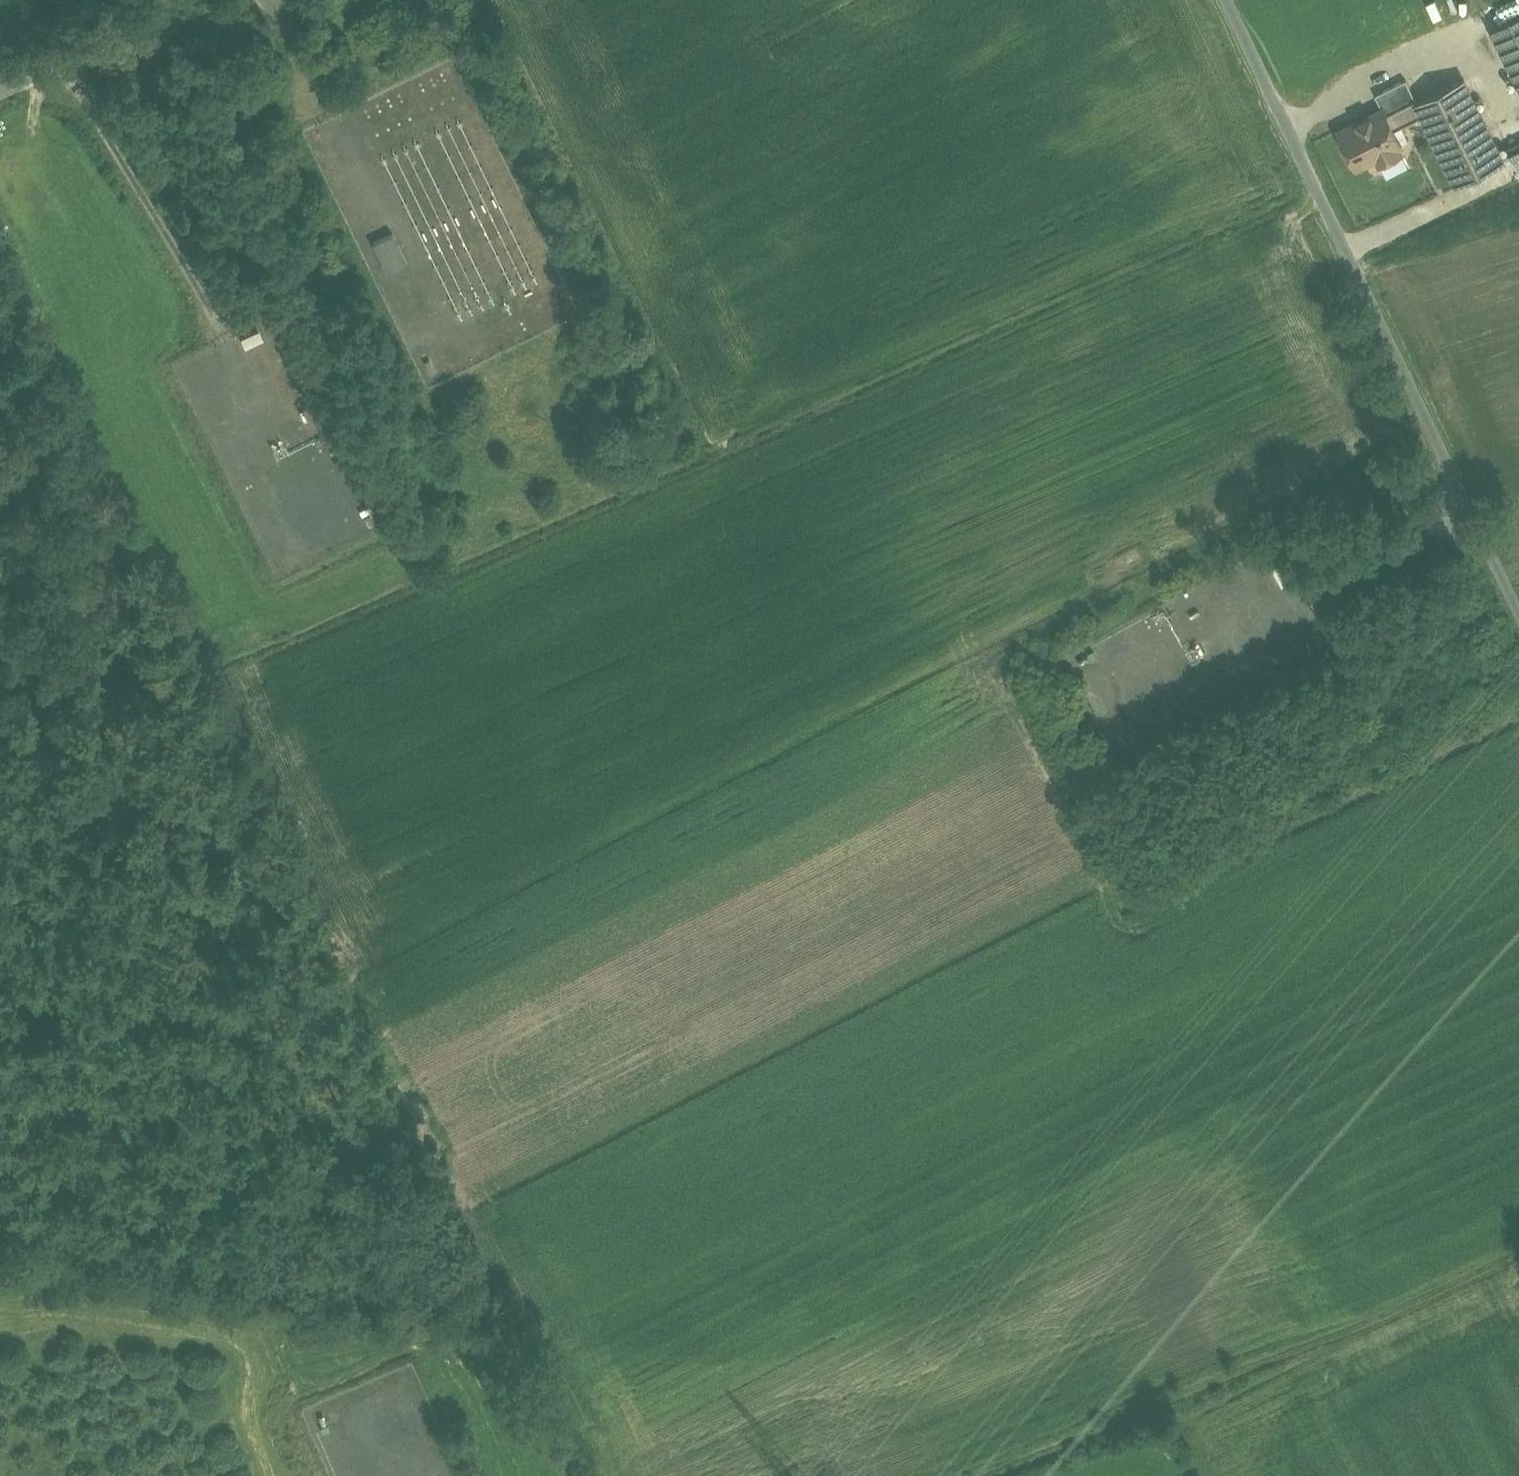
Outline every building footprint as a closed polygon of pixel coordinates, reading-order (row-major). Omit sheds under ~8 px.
[(1494,31),(1518,86),(1518,19),(1494,31)] [(1467,78),(1417,103),(1423,114),(1457,184),(1507,160),(1467,78)] [(1380,96),(1386,107),(1396,128),(1423,114),(1417,103),(1407,82),(1380,96)] [(1386,107),(1336,131),(1356,171),(1405,148),(1396,128),(1386,107)] [(1510,149),(1518,170),(1518,145),(1510,149)] [(245,346),(263,339),(260,331),(242,337),(245,346)]
